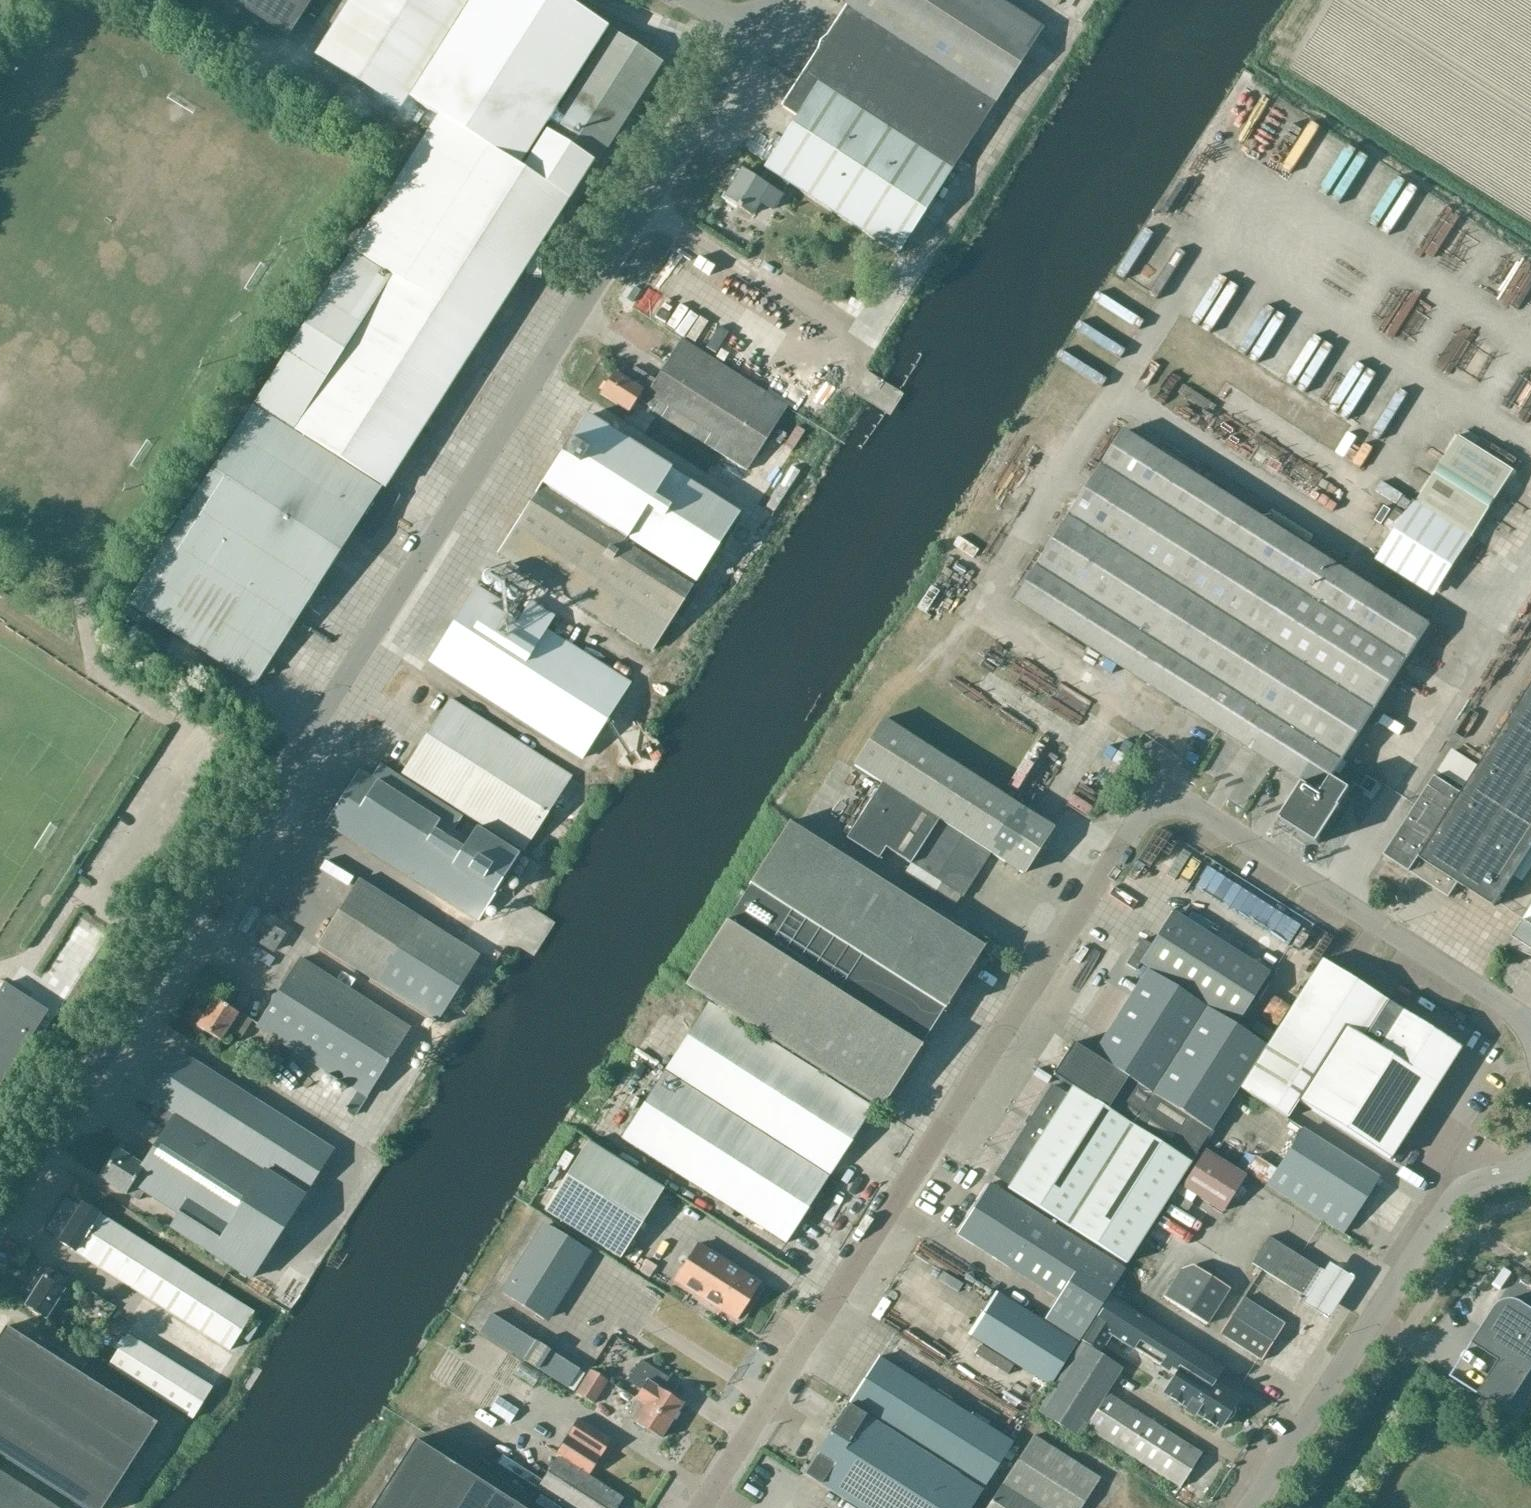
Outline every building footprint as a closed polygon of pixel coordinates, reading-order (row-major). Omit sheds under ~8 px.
[(239,6),(289,38),(314,0),(243,0),(239,6)] [(314,55),(399,109),(407,97),(469,0),(349,0),(314,55)] [(407,97),(438,116),(519,167),(608,27),(565,0),(469,0),(407,97)] [(725,197),(738,205),(736,208),(749,216),(757,203),(770,211),(787,184),(896,255),(907,239),(918,246),(933,223),(945,204),(934,197),(1042,29),(996,0),(851,0),(782,108),(795,116),(762,168),(767,172),(760,183),(742,172),(725,197)] [(545,133),(596,165),(661,64),(610,31),(545,133)] [(436,119),(353,249),(484,333),(593,166),(544,135),(518,170),(436,119)] [(1434,248),(1453,258),(1468,231),(1449,221),(1434,248)] [(253,406),(380,487),(478,334),(482,336),(484,333),(353,249),(253,406)] [(932,264),(932,252),(917,252),(917,264),(932,264)] [(1205,277),(1177,332),(1244,367),(1251,353),(1224,340),(1246,298),(1205,277)] [(1167,311),(1159,328),(1169,333),(1177,315),(1167,311)] [(1290,379),(1309,337),(1265,317),(1246,359),(1290,379)] [(651,410),(650,411),(746,472),(786,409),(679,341),(653,382),(634,369),(626,381),(613,373),(599,395),(628,413),(636,400),(651,410)] [(1350,397),(1359,402),(1366,390),(1359,386),(1369,370),(1340,352),(1309,402),(1337,419),(1350,397)] [(253,406),(128,602),(255,682),(354,529),(371,540),(381,524),(364,513),(380,487),(253,406)] [(1040,431),(1054,438),(1066,416),(1052,409),(1040,431)] [(497,555),(649,652),(737,515),(584,418),(497,555)] [(1018,600),(1303,783),(1281,819),(1318,842),(1351,789),(1333,777),(1430,626),(1127,431),(1018,600)] [(1460,434),(1417,502),(1471,536),(1514,468),(1460,434)] [(433,573),(445,589),(465,575),(453,558),(433,573)] [(520,617),(509,609),(475,588),(428,662),(581,759),(628,685),(545,632),(553,619),(529,604),(525,610),(520,617)] [(1463,793),(1413,870),(1411,873),(1449,898),(1458,884),(1496,908),(1530,853),(1530,689),(1519,707),(1518,707),(1480,766),(1466,788),(1463,793)] [(532,835),(559,793),(571,775),(450,697),(401,774),(522,851),(532,835)] [(1044,839),(1051,826),(883,719),(853,765),(880,783),(845,838),(878,859),(885,848),(960,896),(988,851),(1022,873),(1044,839)] [(1111,745),(1118,735),(1105,727),(1098,737),(1111,745)] [(1095,742),(1092,751),(1107,758),(1111,749),(1095,742)] [(1453,749),(1439,771),(1466,788),(1480,766),(1453,749)] [(512,896),(523,878),(485,853),(494,839),(474,827),(466,840),(451,831),(460,818),(378,765),(370,779),(358,771),(324,824),(476,921),(498,887),(512,896)] [(1387,854),(1413,870),(1463,793),(1437,775),(1387,854)] [(1055,799),(1076,813),(1081,805),(1061,791),(1055,799)] [(941,1009),(950,996),(981,947),(787,824),(747,886),(748,887),(725,923),(724,923),(685,985),(879,1108),(918,1046),(918,1045),(941,1009)] [(1170,853),(1157,874),(1185,892),(1198,871),(1170,853)] [(891,871),(924,890),(930,879),(898,860),(891,871)] [(437,1023),(479,957),(358,879),(316,944),(437,1023)] [(1520,924),(1507,945),(1530,956),(1530,908),(1520,924)] [(1175,914),(1143,965),(1236,1024),(1268,973),(1175,914)] [(262,943),(273,950),(283,934),(272,926),(262,943)] [(1321,960),(1241,1087),(1288,1117),(1298,1101),(1302,1095),(1300,1093),(1343,1025),(1363,1037),(1386,1001),(1321,960)] [(299,961),(255,1029),(347,1087),(335,1106),(352,1117),(408,1030),(299,961)] [(1051,1085),(994,1175),(1009,1184),(1007,1187),(1125,1263),(1235,1089),(1264,1044),(1147,970),(1092,1055),(1072,1043),(1052,1075),(1072,1087),(1067,1095),(1051,1085)] [(0,989),(0,1083),(46,1011),(3,984),(0,989)] [(238,1011),(236,1014),(214,999),(196,1026),(220,1041),(227,1031),(241,1039),(252,1021),(238,1011)] [(1302,1095),(1298,1101),(1390,1159),(1397,1148),(1460,1049),(1386,1001),(1363,1037),(1343,1025),(1300,1093),(1302,1095)] [(664,1071),(827,1175),(870,1107),(707,1004),(664,1071)] [(259,1266),(277,1237),(332,1151),(178,1054),(149,1100),(174,1116),(141,1168),(116,1152),(99,1179),(125,1195),(126,1193),(138,1201),(143,1192),(178,1214),(169,1228),(249,1279),(257,1265),(259,1266)] [(827,1175),(664,1071),(622,1139),(784,1242),(827,1175)] [(326,1098),(335,1102),(342,1088),(333,1083),(326,1098)] [(1269,1186),(1342,1232),(1377,1176),(1304,1130),(1269,1186)] [(588,1141),(543,1213),(618,1260),(663,1189),(588,1141)] [(1181,1186),(1221,1211),(1244,1175),(1204,1149),(1181,1186)] [(1090,1247),(1089,1249),(988,1184),(957,1233),(1057,1298),(1044,1320),(1078,1341),(1125,1268),(1090,1247)] [(114,1223),(84,1204),(60,1241),(90,1260),(114,1223)] [(130,1234),(114,1223),(90,1260),(106,1271),(130,1234)] [(504,1293),(544,1318),(587,1251),(546,1225),(504,1293)] [(130,1234),(106,1271),(123,1282),(147,1245),(130,1234)] [(1252,1264),(1302,1296),(1319,1270),(1269,1238),(1252,1264)] [(164,1255),(147,1245),(123,1282),(140,1292),(164,1255)] [(757,1283),(696,1245),(672,1281),(734,1320),(757,1283)] [(181,1266),(164,1255),(140,1292),(157,1303),(181,1266)] [(198,1277),(181,1266),(157,1303),(174,1314),(198,1277)] [(1166,1290),(1162,1296),(1172,1302),(1171,1303),(1207,1326),(1229,1290),(1194,1267),(1192,1266),(1174,1295),(1166,1290)] [(59,1288),(64,1281),(43,1267),(28,1290),(34,1294),(26,1306),(45,1318),(62,1291),(59,1288)] [(1326,1272),(1301,1312),(1327,1328),(1352,1288),(1326,1272)] [(174,1314),(191,1325),(215,1288),(198,1277),(174,1314)] [(215,1288),(191,1325),(210,1337),(234,1300),(215,1288)] [(968,1335),(1049,1386),(1076,1344),(995,1293),(968,1335)] [(1217,1367),(1109,1297),(1080,1341),(1100,1354),(1111,1336),(1168,1373),(1171,1368),(1175,1371),(1162,1392),(1170,1397),(1170,1401),(1176,1404),(1179,1404),(1217,1428),(1222,1420),(1229,1417),(1232,1412),(1231,1405),(1237,1397),(1209,1379),(1217,1367)] [(1472,1343),(1500,1360),(1478,1394),(1506,1412),(1520,1421),(1530,1403),(1530,1307),(1523,1302),(1520,1300),(1516,1299),(1513,1298),(1510,1298),(1506,1299),(1503,1300),(1500,1302),(1497,1304),(1495,1307),(1472,1343)] [(234,1300),(210,1337),(228,1349),(252,1311),(234,1300)] [(1283,1325),(1282,1325),(1243,1300),(1220,1335),(1260,1361),(1283,1325)] [(480,1330),(569,1386),(580,1368),(492,1312),(480,1330)] [(5,1326),(0,1333),(0,1452),(2,1453),(88,1507),(103,1507),(157,1423),(5,1326)] [(108,1366),(125,1376),(144,1345),(127,1335),(108,1366)] [(1105,1392),(1115,1377),(1120,1368),(1081,1343),(1038,1411),(1077,1435),(1084,1426),(1179,1487),(1201,1453),(1105,1392)] [(93,1344),(86,1354),(99,1363),(106,1352),(93,1344)] [(125,1376),(142,1387),(161,1356),(144,1345),(125,1376)] [(142,1387),(159,1397),(178,1366),(161,1356),(142,1387)] [(849,1402),(983,1487),(1011,1442),(877,1358),(849,1402)] [(635,1398),(671,1420),(682,1403),(662,1390),(669,1378),(641,1360),(638,1364),(634,1365),(635,1369),(632,1374),(628,1375),(629,1379),(627,1382),(640,1390),(635,1398)] [(159,1397),(176,1408),(195,1377),(178,1366),(159,1397)] [(575,1392),(594,1404),(608,1382),(589,1370),(575,1392)] [(176,1408),(193,1418),(212,1387),(195,1377),(176,1408)] [(671,1420),(635,1398),(624,1416),(633,1421),(659,1438),(671,1420)] [(856,1507),(969,1507),(980,1491),(846,1406),(803,1474),(856,1507)] [(556,1452),(588,1473),(610,1439),(577,1418),(556,1452)] [(1099,1478),(1032,1435),(986,1507),(1080,1507),(1099,1478)] [(414,1440),(371,1507),(521,1507),(414,1440)] [(621,1497),(557,1457),(537,1488),(568,1507),(614,1507),(621,1497)] [(0,1475),(0,1507),(51,1507),(0,1475)]
